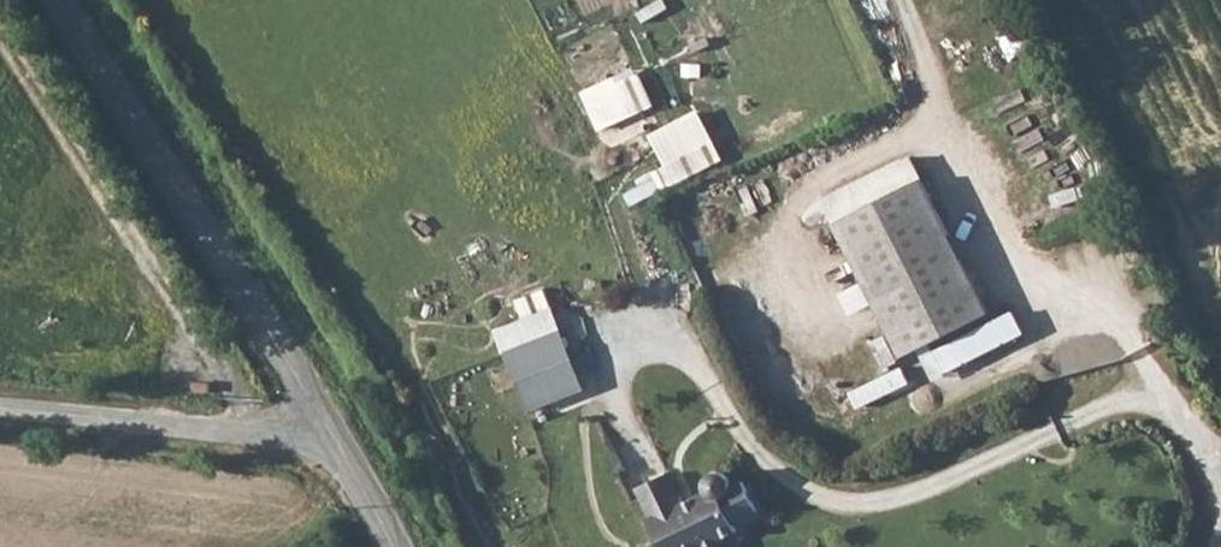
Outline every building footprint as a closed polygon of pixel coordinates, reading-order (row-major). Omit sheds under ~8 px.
[(639,65),(584,90),(602,129),(657,105),(639,65)] [(703,108),(652,132),(670,169),(629,189),(636,203),(727,159),(703,108)] [(920,179),(832,223),(901,357),(988,313),(920,179)] [(583,390),(539,287),(513,298),(522,320),(494,332),(528,413),(583,390)] [(860,412),(916,382),(905,361),(849,391),(860,412)] [(638,487),(652,517),(648,519),(661,546),(732,546),(727,536),(738,531),(733,523),(758,511),(744,480),(732,486),(732,484),(731,479),(728,475),(724,473),(720,472),(714,473),(710,476),(708,479),(706,485),(708,490),(683,502),(669,472),(638,487)]
